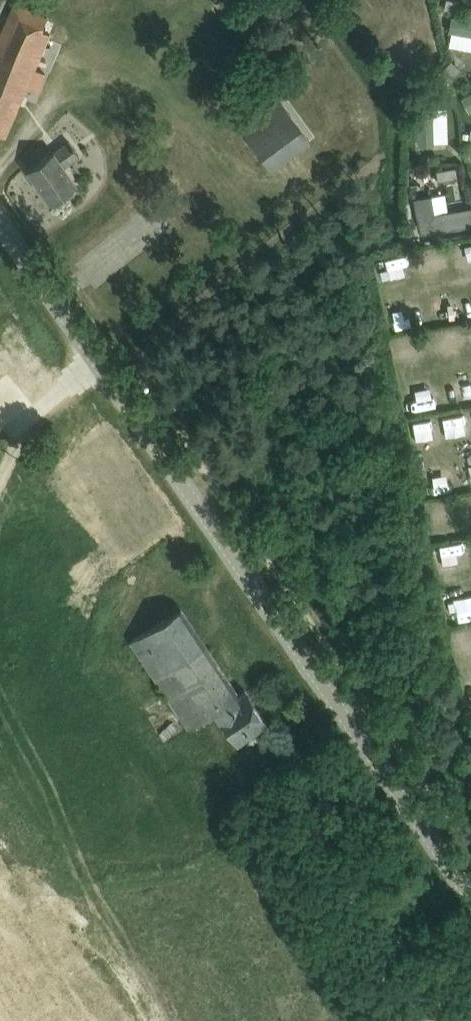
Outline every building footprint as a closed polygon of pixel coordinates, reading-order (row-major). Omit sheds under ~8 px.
[(13,3),(0,35),(0,134),(5,136),(28,80),(39,85),(45,71),(35,67),(50,30),(42,27),(46,16),(13,3)] [(470,47),(470,17),(451,15),(448,45),(470,47)] [(463,93),(470,110),(470,89),(463,93)] [(278,96),(237,125),(267,166),(307,137),(278,96)] [(450,142),(448,105),(416,106),(418,143),(450,142)] [(28,169),(51,202),(77,185),(64,166),(79,156),(70,142),(28,169)] [(419,168),(420,180),(455,178),(455,166),(419,168)] [(470,222),(470,206),(470,205),(448,208),(445,192),(412,196),(416,230),(470,222)] [(462,464),(466,485),(470,484),(470,463),(462,464)] [(444,566),(464,562),(460,541),(439,545),(444,566)] [(181,607),(130,641),(188,728),(215,710),(237,744),(268,723),(245,688),(238,692),(181,607)]
